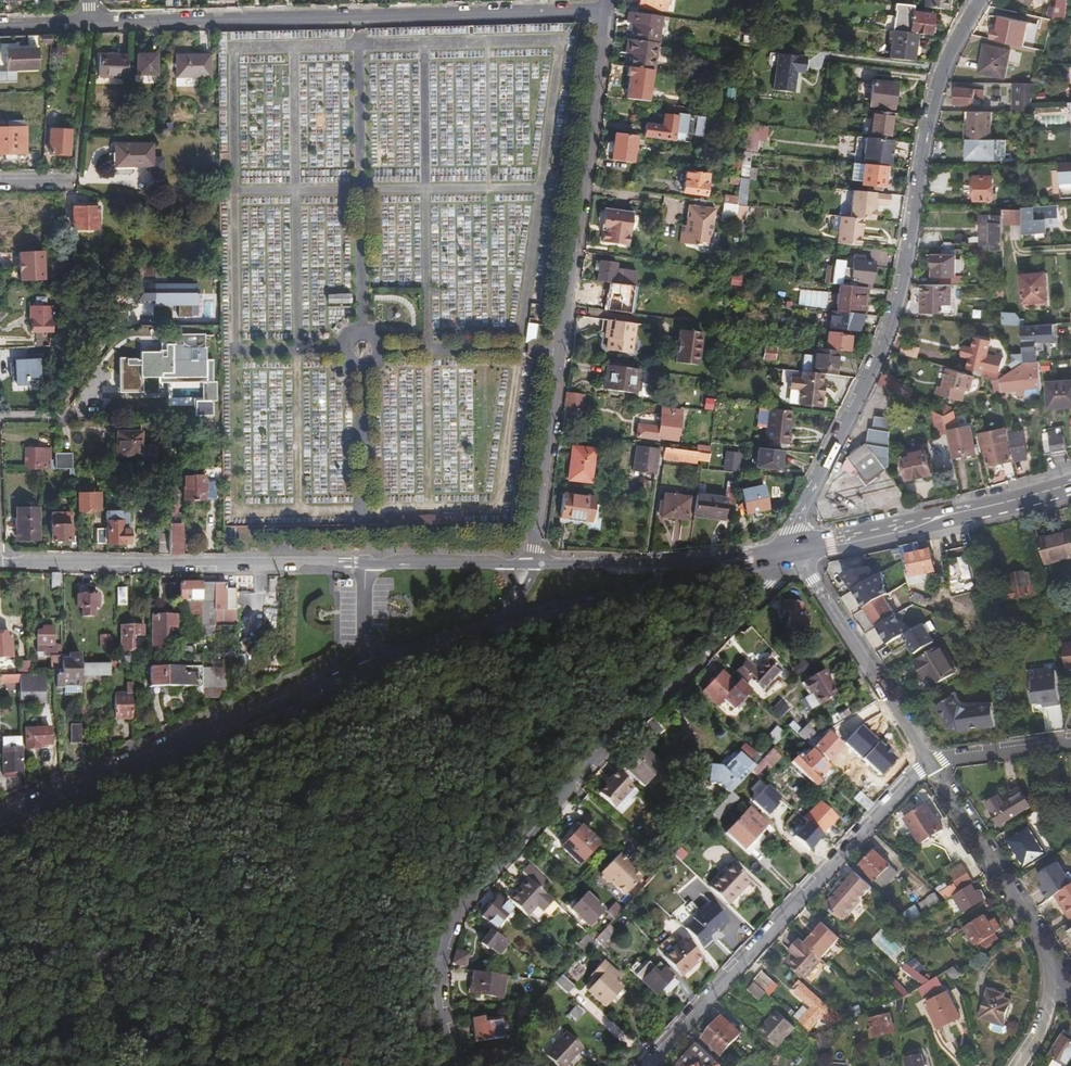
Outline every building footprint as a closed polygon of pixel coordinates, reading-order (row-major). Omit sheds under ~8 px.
[(664,0),(637,0),(636,7),(662,11),(664,0)] [(945,9),(946,0),(922,0),(921,7),(945,9)] [(1053,17),(1065,18),(1067,0),(1057,0),(1055,7),(1053,17)] [(890,31),(912,34),(927,35),(929,14),(911,12),(911,6),(893,4),(890,31)] [(1047,16),(1053,17),(1055,7),(1050,5),(1047,16)] [(629,39),(654,43),(655,43),(658,16),(625,12),(624,21),(631,22),(629,39)] [(754,28),(756,15),(737,13),(735,26),(754,28)] [(1023,20),(1018,42),(1031,46),(1033,35),(1029,34),(1032,23),(1023,20)] [(889,31),(886,57),(910,60),(912,34),(890,31),(889,31)] [(47,43),(48,35),(39,36),(39,43),(47,43)] [(24,36),(24,44),(39,43),(39,36),(24,36)] [(624,39),(621,66),(651,70),(654,43),(629,39),(624,39)] [(54,46),(53,58),(61,58),(62,47),(54,46)] [(984,46),(978,74),(1003,79),(1008,51),(984,46)] [(4,51),(5,72),(37,71),(36,50),(4,51)] [(206,76),(205,53),(173,54),(173,77),(206,76)] [(124,77),(125,56),(96,54),(95,75),(124,77)] [(153,73),(154,54),(134,54),(134,73),(153,73)] [(801,72),(803,57),(775,54),(771,89),(793,91),(795,71),(801,72)] [(890,108),(892,85),(870,82),(867,106),(890,108)] [(1033,108),(1037,87),(1013,86),(1015,114),(1031,115),(1033,108)] [(731,104),(733,88),(725,87),(723,104),(731,104)] [(37,101),(38,90),(24,89),(23,101),(37,101)] [(971,99),(977,100),(980,99),(980,90),(954,89),(953,104),(971,104),(971,103),(971,99)] [(651,91),(649,102),(673,105),(675,96),(663,95),(663,93),(651,91)] [(871,111),(868,138),(886,141),(889,113),(871,111)] [(993,113),(967,112),(966,129),(968,129),(966,142),(990,144),(993,113)] [(643,124),(641,137),(672,141),(673,133),(700,136),(702,117),(675,114),(675,118),(659,116),(658,126),(643,124)] [(748,150),(760,151),(760,140),(769,141),(769,125),(749,124),(748,150)] [(22,127),(20,127),(3,127),(0,127),(0,152),(22,152),(22,127)] [(66,154),(68,130),(48,129),(47,153),(66,154)] [(610,153),(609,159),(630,162),(634,135),(613,132),(611,142),(606,142),(604,145),(604,149),(605,152),(610,153)] [(966,142),(965,142),(963,161),(992,163),(994,145),(990,144),(966,142)] [(148,164),(148,143),(111,144),(111,152),(106,152),(106,170),(129,170),(129,165),(148,164)] [(863,154),(861,165),(882,167),(882,168),(885,148),(864,146),(864,145),(856,144),(855,153),(863,154)] [(994,145),(992,163),(1000,164),(1002,145),(994,145)] [(737,177),(743,177),(745,178),(746,166),(748,151),(740,150),(739,161),(738,173),(737,177)] [(861,165),(863,154),(855,153),(854,164),(861,165)] [(738,173),(739,161),(730,160),(728,172),(738,173)] [(1008,174),(1025,176),(1025,169),(1025,165),(1008,162),(1008,174)] [(854,164),(848,163),(846,181),(859,182),(858,186),(880,189),(882,168),(882,167),(861,165),(854,164)] [(1058,168),(1059,202),(1070,202),(1070,167),(1058,168)] [(707,174),(685,170),(682,192),(703,195),(707,174)] [(991,172),(978,171),(977,182),(969,181),(968,195),(971,195),(971,203),(987,204),(991,172)] [(735,195),(734,203),(740,204),(743,177),(737,177),(737,184),(735,195)] [(880,189),(858,186),(857,192),(879,195),(880,189)] [(885,205),(886,195),(879,195),(857,192),(851,191),(848,218),(859,219),(870,220),(871,211),(870,211),(870,204),(874,204),(885,205)] [(721,194),(720,202),(725,202),(734,203),(735,195),(730,195),(726,194),(721,194)] [(723,220),(732,222),(733,216),(734,203),(725,202),(723,220)] [(734,203),(733,216),(741,217),(742,204),(740,204),(734,203)] [(708,242),(713,207),(686,204),(683,224),(679,223),(677,241),(696,244),(696,241),(708,242)] [(93,228),(93,207),(70,207),(70,228),(93,228)] [(628,232),(631,212),(602,208),(600,221),(603,221),(600,242),(625,245),(627,232),(628,232)] [(1024,227),(1024,236),(1047,235),(1046,228),(1061,228),(1060,209),(1025,211),(1025,214),(1024,227)] [(1007,255),(1008,226),(1008,213),(1000,212),(1000,219),(985,218),(984,252),(1007,255)] [(1008,226),(1024,227),(1025,214),(1008,213),(1008,226)] [(838,230),(837,243),(855,245),(859,219),(848,218),(832,216),(830,229),(838,230)] [(934,241),(933,248),(942,249),(948,250),(948,243),(934,241)] [(964,251),(981,252),(981,245),(965,244),(964,251)] [(824,282),(836,283),(840,284),(841,278),(855,279),(855,286),(864,287),(868,287),(871,261),(861,260),(862,255),(851,253),(850,264),(849,268),(845,267),(845,263),(845,262),(834,260),(833,266),(826,265),(824,282)] [(936,284),(952,286),(959,286),(960,276),(952,275),(954,256),(941,254),(932,253),(930,273),(938,274),(936,284)] [(596,261),(594,280),(631,284),(633,271),(612,268),(612,263),(596,261)] [(151,279),(163,279),(163,269),(151,269),(151,279)] [(1022,282),(1023,308),(1046,307),(1045,282),(1043,282),(1041,279),(1039,279),(1036,279),(1034,282),(1022,282)] [(836,283),(833,310),(861,313),(864,287),(855,286),(840,284),(836,283)] [(936,284),(924,283),(923,298),(920,298),(918,308),(949,311),(952,286),(936,284)] [(195,306),(195,287),(151,287),(151,291),(151,306),(176,306),(176,319),(189,319),(189,306),(195,306)] [(602,304),(604,294),(588,292),(586,302),(602,304)] [(350,294),(336,294),(336,303),(350,303),(350,294)] [(710,308),(708,324),(719,325),(722,299),(714,298),(712,308),(710,308)] [(47,333),(47,309),(41,309),(41,306),(30,306),(30,309),(25,309),(26,327),(28,326),(28,334),(47,333)] [(861,313),(833,310),(831,328),(860,331),(862,313),(861,313)] [(1022,329),(1027,329),(1026,325),(1021,325),(1016,318),(1006,318),(1006,323),(1005,328),(1022,329)] [(605,334),(605,339),(605,340),(629,342),(631,324),(603,321),(602,333),(605,334)] [(535,340),(537,325),(528,324),(525,343),(528,343),(530,342),(532,340),(535,340)] [(1051,357),(1049,327),(1041,328),(1042,349),(1032,350),(1033,359),(1051,357)] [(1042,349),(1041,328),(1027,329),(1022,329),(1021,369),(1034,368),(1033,359),(1032,350),(1042,349)] [(678,345),(677,351),(675,351),(673,362),(695,364),(698,333),(677,330),(675,345),(678,345)] [(823,348),(848,351),(850,337),(838,335),(838,333),(825,331),(823,348)] [(175,336),(175,346),(178,346),(178,349),(202,349),(202,335),(175,336)] [(605,340),(605,339),(603,349),(628,352),(629,342),(605,340)] [(973,375),(979,377),(991,381),(998,383),(1007,377),(997,374),(1000,373),(1003,359),(986,355),(989,342),(975,339),(972,350),(963,348),(961,357),(970,359),(968,370),(974,372),(973,375)] [(774,344),(763,342),(761,359),(771,361),(774,344)] [(904,343),(901,353),(919,359),(922,347),(904,343)] [(134,360),(121,360),(122,389),(142,389),(142,375),(162,374),(162,381),(204,381),(204,403),(194,403),(194,415),(211,415),(211,403),(214,402),(214,383),(210,383),(210,361),(203,361),(203,349),(202,349),(178,349),(178,346),(175,346),(164,346),(164,358),(159,358),(159,353),(137,353),(138,361),(134,361),(134,360)] [(810,371),(822,373),(833,375),(836,351),(814,347),(812,357),(810,371)] [(42,379),(42,356),(16,355),(15,384),(30,385),(30,378),(42,379)] [(810,371),(812,357),(803,356),(801,370),(810,371)] [(633,368),(602,364),(600,389),(631,392),(633,368)] [(1054,375),(1053,366),(1043,367),(1044,376),(1054,375)] [(999,397),(1000,400),(1014,399),(1014,404),(1020,404),(1020,398),(1033,398),(1033,389),(1039,389),(1038,368),(1034,368),(1021,369),(1018,371),(1018,382),(1013,382),(1012,374),(1007,377),(998,383),(999,397)] [(883,369),(877,382),(889,388),(891,389),(897,375),(883,369)] [(935,385),(933,393),(959,400),(961,391),(967,392),(971,377),(944,369),(939,386),(935,385)] [(801,370),(800,370),(800,373),(799,380),(789,378),(787,391),(798,392),(796,406),(821,410),(824,387),(820,386),(822,376),(822,373),(810,371),(801,370)] [(993,398),(999,397),(998,383),(991,381),(993,398)] [(893,390),(908,396),(911,388),(897,382),(893,390)] [(1049,413),(1070,412),(1070,386),(1047,388),(1049,413)] [(579,409),(581,395),(562,392),(560,406),(579,409)] [(943,414),(947,411),(945,406),(937,405),(935,410),(943,414)] [(788,411),(769,408),(765,442),(785,444),(786,433),(784,433),(785,426),(786,426),(788,411)] [(936,437),(947,436),(943,414),(935,410),(931,408),(936,437)] [(947,436),(951,462),(973,458),(969,433),(962,434),(957,411),(952,413),(951,409),(947,411),(943,414),(947,436)] [(867,427),(867,443),(881,463),(888,463),(889,412),(871,412),(871,426),(867,427)] [(674,439),(677,416),(658,413),(657,422),(636,419),(634,434),(674,439)] [(137,444),(137,432),(112,432),(112,456),(137,455),(137,459),(152,459),(152,444),(137,444)] [(975,437),(977,452),(982,451),(985,470),(1006,467),(1002,432),(975,437)] [(1042,436),(1043,458),(1063,454),(1061,440),(1053,440),(1052,434),(1042,436)] [(1005,437),(1008,466),(1022,464),(1019,435),(1005,437)] [(867,443),(857,449),(846,456),(847,459),(845,460),(843,468),(853,471),(854,472),(863,487),(877,479),(875,476),(884,471),(885,470),(881,463),(867,443)] [(588,481),(592,449),(569,446),(565,478),(588,481)] [(22,469),(51,469),(51,457),(47,457),(47,447),(21,447),(22,469)] [(651,474),(655,451),(632,447),(628,471),(651,474)] [(694,452),(662,448),(660,458),(693,462),(694,458),(706,459),(707,454),(694,452)] [(779,451),(755,448),(752,466),(777,469),(779,451)] [(734,470),(736,451),(726,450),(726,451),(724,451),(723,455),(726,455),(724,469),(734,470)] [(905,455),(910,481),(933,476),(929,450),(905,455)] [(51,469),(69,469),(69,453),(51,454),(51,457),(51,469)] [(830,511),(900,499),(884,471),(875,476),(877,479),(863,487),(854,472),(829,489),(822,505),(830,511)] [(733,483),(734,475),(726,474),(725,482),(733,483)] [(200,480),(200,475),(181,475),(180,499),(212,499),(212,481),(200,480)] [(731,497),(733,483),(725,482),(724,482),(722,495),(731,497)] [(766,509),(761,485),(739,490),(744,514),(766,509)] [(590,503),(591,497),(559,492),(555,520),(592,526),(595,504),(590,503)] [(96,510),(96,493),(74,493),(75,511),(96,510)] [(684,519),(686,497),(661,494),(660,501),(657,501),(655,512),(658,512),(658,517),(684,519)] [(693,494),(690,515),(720,520),(723,498),(693,494)] [(33,539),(33,509),(12,509),(12,539),(33,539)] [(122,543),(122,512),(102,512),(102,543),(122,543)] [(63,525),(63,514),(47,514),(47,540),(66,540),(67,525),(63,525)] [(165,555),(178,555),(178,541),(181,541),(181,534),(177,534),(177,515),(173,515),(165,515),(165,534),(165,555)] [(234,527),(223,528),(223,539),(234,539),(234,527)] [(272,527),(263,527),(263,537),(272,537),(272,527)] [(98,545),(98,530),(89,530),(89,545),(98,545)] [(1040,539),(1047,565),(1070,558),(1070,530),(1040,539)] [(154,555),(165,555),(165,534),(154,535),(154,555)] [(924,554),(921,543),(902,548),(915,592),(918,592),(942,587),(934,551),(929,553),(924,554)] [(858,589),(880,576),(875,567),(850,572),(847,573),(857,590),(858,589)] [(1038,593),(1034,571),(1009,577),(1010,588),(1006,589),(1006,593),(1000,595),(1002,601),(1038,593)] [(869,607),(888,596),(893,593),(888,585),(890,583),(888,572),(880,576),(858,589),(869,607)] [(55,574),(47,574),(48,589),(55,589),(55,574)] [(173,598),(173,583),(166,583),(160,583),(160,598),(173,598)] [(195,629),(195,625),(195,586),(195,585),(187,585),(175,585),(175,601),(187,601),(187,606),(184,606),(184,629),(185,629),(185,638),(195,638),(195,629)] [(211,628),(232,628),(232,598),(221,598),(221,592),(221,585),(205,585),(205,586),(195,586),(195,625),(211,625),(211,628)] [(113,589),(113,606),(122,606),(122,589),(113,589)] [(939,602),(918,592),(920,602),(935,609),(939,602)] [(881,625),(899,614),(888,596),(869,607),(868,608),(879,626),(881,625)] [(90,599),(78,599),(78,611),(82,611),(82,619),(93,619),(94,611),(97,611),(98,599),(90,599)] [(806,633),(808,615),(800,614),(801,606),(784,604),(783,617),(788,618),(787,631),(806,633)] [(892,644),(894,643),(920,628),(905,622),(904,622),(899,614),(881,625),(892,644)] [(159,629),(172,629),(172,617),(148,618),(148,641),(159,641),(159,634),(159,629)] [(763,637),(754,624),(746,630),(755,643),(763,637)] [(919,654),(938,642),(927,624),(920,628),(894,643),(898,650),(912,642),(919,654)] [(116,652),(129,652),(129,637),(138,637),(138,627),(129,627),(116,627),(116,652)] [(46,668),(56,668),(56,661),(56,655),(56,647),(49,647),(49,636),(43,636),(33,636),(33,653),(40,653),(40,658),(46,658),(46,668)] [(96,649),(105,649),(105,636),(96,636),(96,649)] [(958,670),(944,645),(917,661),(928,678),(932,675),(937,684),(958,670)] [(1063,647),(1067,674),(1070,674),(1070,645),(1063,647)] [(56,668),(56,676),(75,676),(75,666),(75,655),(63,655),(63,661),(56,661),(56,668)] [(814,669),(809,661),(793,670),(801,678),(814,669)] [(750,663),(738,675),(744,681),(755,692),(761,697),(767,692),(783,674),(770,662),(760,672),(750,663)] [(14,671),(14,677),(16,677),(26,677),(25,665),(19,665),(19,671),(14,671)] [(93,676),(105,676),(105,666),(75,666),(75,676),(93,676)] [(197,667),(197,669),(197,687),(226,687),(226,667),(197,667)] [(187,699),(197,699),(197,698),(197,687),(197,669),(146,669),(146,694),(169,694),(169,688),(176,688),(187,688),(187,699)] [(1061,703),(1056,669),(1030,672),(1034,702),(1044,701),(1048,700),(1049,704),(1061,703)] [(755,692),(744,681),(740,685),(726,673),(707,694),(722,708),(728,701),(738,711),(755,692)] [(839,700),(833,690),(830,684),(832,683),(826,673),(804,687),(811,700),(814,698),(822,711),(839,700)] [(56,676),(52,676),(52,689),(60,689),(75,689),(75,676),(56,676)] [(16,685),(16,704),(40,704),(40,677),(26,677),(16,677),(16,685)] [(769,694),(767,692),(761,697),(765,702),(791,685),(784,680),(782,682),(780,681),(769,694)] [(226,687),(197,687),(197,698),(217,698),(217,693),(226,693),(226,687)] [(75,689),(60,689),(60,697),(67,697),(75,697),(75,689)] [(977,729),(993,726),(991,702),(963,704),(957,694),(940,706),(946,729),(960,728),(976,725),(977,729)] [(121,718),(128,718),(128,698),(122,698),(111,698),(111,718),(121,718)] [(860,710),(833,726),(838,734),(864,717),(860,710)] [(669,727),(657,715),(649,722),(661,735),(669,727)] [(820,735),(810,724),(801,735),(808,742),(820,735)] [(69,745),(77,745),(77,725),(69,725),(69,745)] [(876,741),(860,727),(845,744),(860,758),(876,741)] [(776,749),(789,735),(781,728),(768,741),(776,749)] [(45,731),(21,732),(21,751),(30,751),(34,751),(34,748),(46,747),(45,731)] [(823,737),(820,735),(808,742),(814,747),(829,761),(842,747),(827,733),(823,737)] [(15,755),(16,755),(16,739),(0,739),(0,776),(4,776),(15,776),(15,755)] [(884,748),(878,743),(864,759),(882,775),(896,759),(890,754),(892,753),(885,747),(884,748)] [(77,745),(77,763),(85,759),(85,744),(77,745)] [(759,753),(749,744),(743,751),(744,753),(753,760),(759,753)] [(665,769),(641,748),(621,770),(644,791),(665,769)] [(744,753),(743,751),(741,750),(722,770),(724,772),(735,762),(744,753)] [(775,750),(766,760),(757,770),(761,775),(780,755),(775,750)] [(822,776),(831,767),(813,751),(805,759),(801,756),(793,763),(819,787),(826,780),(822,776)] [(766,760),(759,753),(753,760),(744,753),(735,762),(724,772),(722,770),(710,770),(710,788),(721,788),(731,797),(737,791),(744,784),(753,774),(757,770),(766,760)] [(836,772),(831,767),(822,776),(826,780),(828,782),(836,772)] [(794,768),(775,789),(785,798),(788,801),(807,781),(794,768)] [(710,788),(710,770),(701,771),(701,788),(710,788)] [(633,791),(616,776),(605,788),(607,790),(600,798),(614,811),(623,801),(628,805),(629,806),(631,803),(625,799),(633,791)] [(775,789),(772,786),(756,801),(772,815),(783,805),(780,803),(785,798),(775,789)] [(1015,815),(1019,822),(1029,817),(1024,809),(1034,803),(1026,790),(1005,802),(1000,794),(987,803),(999,824),(1015,815)] [(638,796),(633,791),(625,799),(631,803),(638,796)] [(737,791),(731,797),(716,816),(722,822),(744,798),(737,791)] [(868,811),(874,804),(861,792),(855,798),(868,811)] [(623,801),(614,811),(619,816),(623,817),(629,809),(628,805),(623,801)] [(810,821),(823,833),(836,820),(818,804),(806,817),(810,821)] [(942,829),(927,805),(905,819),(920,843),(942,829)] [(772,824),(755,808),(730,834),(753,856),(769,840),(763,833),(772,824)] [(1051,815),(1041,809),(1031,816),(1036,825),(1051,815)] [(823,833),(810,821),(795,835),(810,849),(824,834),(823,833)] [(694,825),(682,837),(689,843),(700,831),(694,825)] [(1053,850),(1036,825),(1011,840),(1027,866),(1053,850)] [(563,850),(579,832),(574,828),(558,846),(563,850)] [(597,849),(579,832),(563,850),(559,854),(577,871),(597,849)] [(702,845),(695,839),(688,847),(695,854),(702,845)] [(684,848),(676,857),(683,863),(691,855),(684,848)] [(884,888),(899,874),(877,852),(862,867),(884,888)] [(676,857),(667,867),(673,873),(678,871),(683,871),(686,866),(683,863),(676,857)] [(639,883),(629,875),(623,869),(625,867),(616,859),(599,879),(600,884),(605,889),(610,889),(623,900),(639,883)] [(1051,899),(1058,894),(1069,888),(1070,887),(1070,874),(1068,875),(1061,862),(1040,875),(1046,884),(1042,887),(1051,899)] [(733,866),(711,888),(730,906),(751,883),(733,866)] [(962,894),(976,886),(964,867),(950,876),(962,894)] [(528,873),(521,881),(526,887),(541,899),(548,892),(528,873)] [(876,888),(860,873),(830,906),(835,911),(833,913),(838,918),(840,916),(846,921),(876,888)] [(658,894),(653,881),(644,892),(657,903),(661,897),(658,894)] [(519,899),(509,910),(525,925),(536,914),(540,917),(549,907),(541,899),(526,887),(517,897),(519,899)] [(1069,888),(1058,894),(1070,914),(1070,887),(1069,888)] [(953,888),(939,897),(946,904),(958,896),(953,888)] [(979,896),(974,888),(957,899),(967,915),(985,903),(980,896),(979,896)] [(927,916),(942,906),(937,898),(922,906),(927,916)] [(695,920),(687,929),(705,947),(714,936),(710,933),(717,924),(721,927),(729,918),(709,900),(693,918),(695,920)] [(602,916),(586,901),(577,909),(570,917),(584,930),(587,933),(602,916)] [(570,917),(577,909),(573,905),(564,915),(582,932),(584,930),(570,917)] [(551,910),(549,907),(540,917),(542,920),(551,910)] [(907,915),(913,924),(925,917),(919,908),(907,915)] [(613,909),(605,919),(612,925),(620,917),(622,916),(613,909)] [(498,941),(514,923),(500,910),(484,927),(498,941)] [(992,925),(988,919),(966,932),(976,949),(997,936),(997,935),(1003,931),(997,922),(992,925)] [(845,938),(827,921),(821,927),(822,929),(817,934),(809,942),(826,959),(845,938)] [(618,933),(611,926),(596,942),(604,949),(607,946),(618,933)] [(1001,943),(997,936),(976,949),(980,956),(1001,943)] [(507,951),(491,937),(479,951),(487,958),(489,955),(497,962),(507,951)] [(809,942),(806,939),(799,946),(801,947),(798,950),(798,953),(791,960),(797,966),(806,976),(809,978),(827,960),(826,959),(809,942)] [(664,962),(677,947),(669,940),(656,954),(664,962)] [(664,962),(683,982),(703,960),(682,941),(677,947),(664,962)] [(607,946),(604,949),(609,954),(612,950),(607,946)] [(469,975),(474,962),(460,957),(456,971),(469,975)] [(611,997),(621,987),(615,982),(620,977),(603,961),(590,974),(596,980),(593,983),(587,989),(605,1005),(611,997)] [(919,962),(910,967),(933,981),(939,977),(926,970),(919,962)] [(671,995),(680,986),(675,980),(676,979),(666,969),(661,974),(650,964),(638,977),(658,998),(666,990),(671,995)] [(886,977),(874,965),(871,969),(884,981),(886,977)] [(797,966),(793,970),(803,979),(806,976),(797,966)] [(963,976),(960,972),(957,966),(950,970),(956,980),(963,976)] [(933,981),(910,967),(907,972),(926,985),(933,981)] [(757,980),(770,992),(777,984),(765,972),(757,980)] [(596,980),(590,974),(587,977),(593,983),(596,980)] [(939,977),(933,981),(940,984),(944,987),(945,986),(939,977)] [(509,984),(477,980),(474,1001),(506,1006),(509,984)] [(838,1013),(831,1005),(828,1008),(799,981),(795,985),(798,989),(794,993),(822,1020),(838,1013)] [(898,981),(894,985),(907,997),(912,994),(898,981)] [(933,981),(926,985),(921,989),(924,995),(940,984),(933,981)] [(560,982),(553,989),(554,991),(565,999),(566,1000),(572,992),(560,982)] [(769,993),(759,983),(753,990),(764,1000),(769,993)] [(940,984),(924,995),(925,998),(939,990),(944,987),(940,984)] [(625,991),(621,987),(611,997),(616,1001),(625,991)] [(1003,1022),(1011,997),(1002,994),(1003,990),(998,987),(997,990),(988,987),(979,1014),(990,1018),(988,1024),(989,1027),(1001,1031),(1005,1030),(1006,1023),(1003,1022)] [(957,1001),(951,989),(949,990),(934,1000),(929,1003),(936,1014),(957,1001)] [(565,999),(554,991),(551,995),(561,1004),(565,999)] [(530,1000),(540,1008),(542,1002),(546,997),(535,993),(530,1000)] [(965,1014),(957,1001),(936,1014),(945,1027),(965,1014)] [(848,1021),(856,1018),(852,1010),(840,1015),(847,1021),(848,1021)] [(593,1034),(596,1030),(575,1012),(570,1019),(576,1025),(571,1030),(585,1042),(588,1039),(591,1041),(595,1036),(593,1034)] [(777,1048),(796,1028),(779,1012),(760,1032),(777,1048)] [(896,1033),(892,1014),(873,1019),(878,1038),(896,1033)] [(810,1031),(817,1024),(814,1021),(815,1019),(811,1015),(803,1023),(810,1031)] [(826,1020),(828,1029),(830,1028),(847,1021),(840,1015),(826,1020)] [(531,1026),(531,1016),(523,1017),(523,1026),(531,1026)] [(724,1016),(714,1027),(732,1043),(742,1032),(724,1016)] [(476,1026),(479,1050),(508,1045),(505,1027),(487,1032),(486,1025),(476,1026)] [(732,1043),(714,1027),(705,1038),(722,1054),(732,1043)] [(828,1029),(813,1035),(813,1039),(819,1053),(837,1046),(830,1028),(828,1029)] [(1070,1061),(1070,1038),(1067,1035),(1051,1056),(1065,1065),(1068,1065),(1070,1061)] [(566,1037),(548,1058),(557,1065),(571,1065),(584,1052),(566,1037)] [(700,1043),(678,1065),(724,1065),(700,1043)] [(480,1065),(501,1065),(500,1055),(479,1058),(480,1065)] [(924,1056),(906,1060),(908,1065),(927,1065),(924,1056)]
